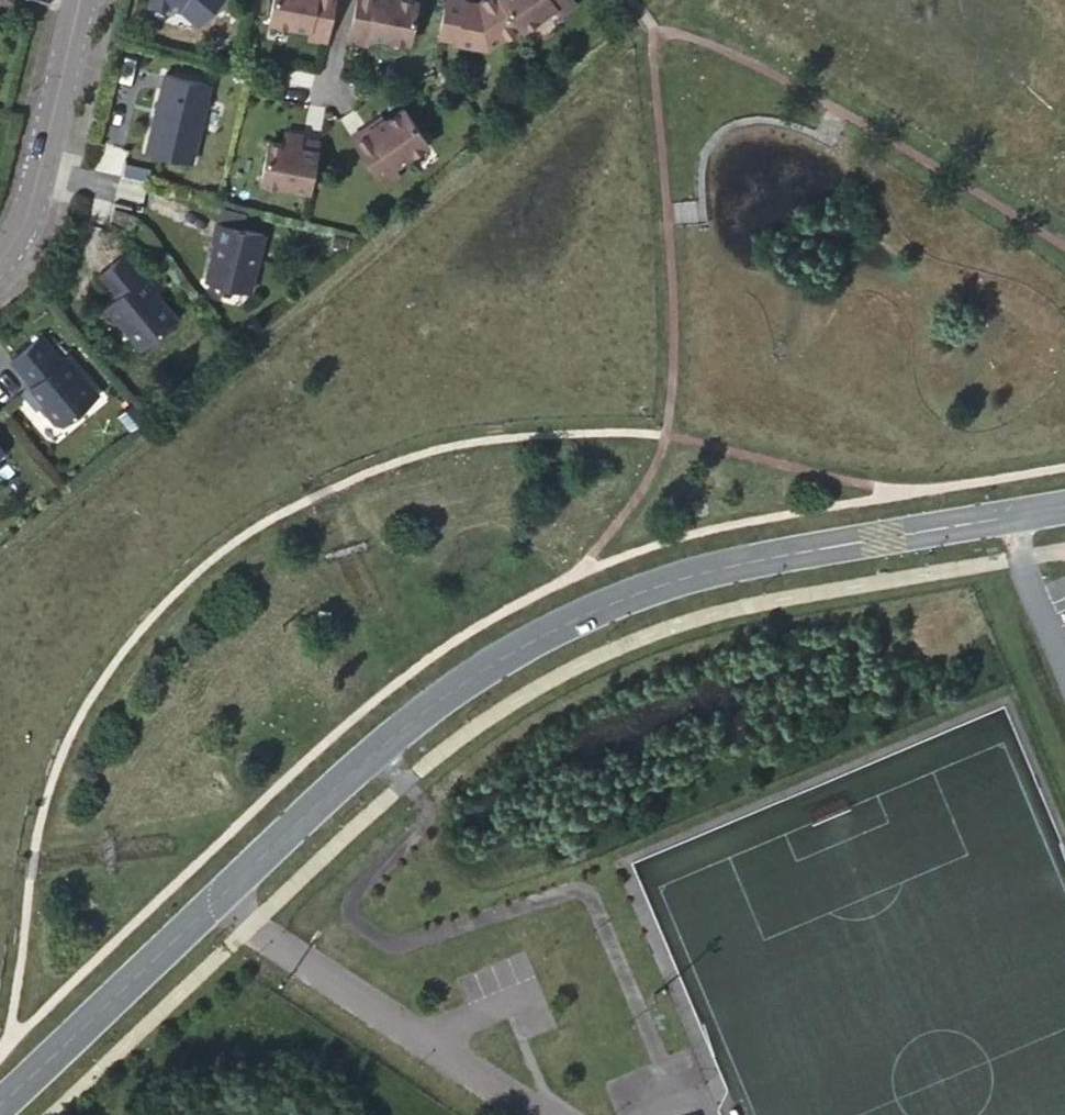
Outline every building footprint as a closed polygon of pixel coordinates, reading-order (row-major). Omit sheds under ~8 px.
[(148,0),(181,7),(197,22),(218,0),(148,0)] [(333,0),(272,0),(268,19),(309,27),(310,25),(328,28),(333,0)] [(350,27),(368,30),(367,33),(408,40),(416,0),(355,0),(350,27)] [(477,0),(474,0),(445,0),(438,34),(456,37),(456,40),(487,45),(520,23),(504,0),(477,0)] [(520,23),(522,27),(556,3),(555,0),(504,0),(520,23)] [(555,0),(556,3),(562,10),(577,0),(576,0),(555,0)] [(328,28),(310,25),(309,27),(308,36),(325,40),(328,28)] [(367,33),(368,30),(350,27),(348,38),(366,42),(367,33)] [(208,85),(163,74),(144,151),(190,162),(208,85)] [(354,139),(377,172),(392,162),(393,164),(427,141),(404,105),(385,118),(384,115),(368,126),(369,129),(354,139)] [(368,126),(384,115),(382,113),(351,134),(354,139),(369,129),(368,126)] [(308,188),(318,137),(284,130),(282,140),(268,137),(260,178),(308,188)] [(393,164),(392,162),(377,172),(383,182),(398,172),(393,164)] [(218,206),(214,222),(261,234),(265,217),(218,206)] [(261,234),(214,222),(210,240),(213,241),(203,280),(247,290),(261,234)] [(106,306),(142,348),(176,319),(153,292),(161,286),(148,271),(143,275),(124,253),(97,276),(116,298),(106,306)] [(41,406),(57,425),(63,425),(98,396),(66,358),(61,362),(41,337),(12,362),(33,386),(23,395),(37,409),(41,406)]
